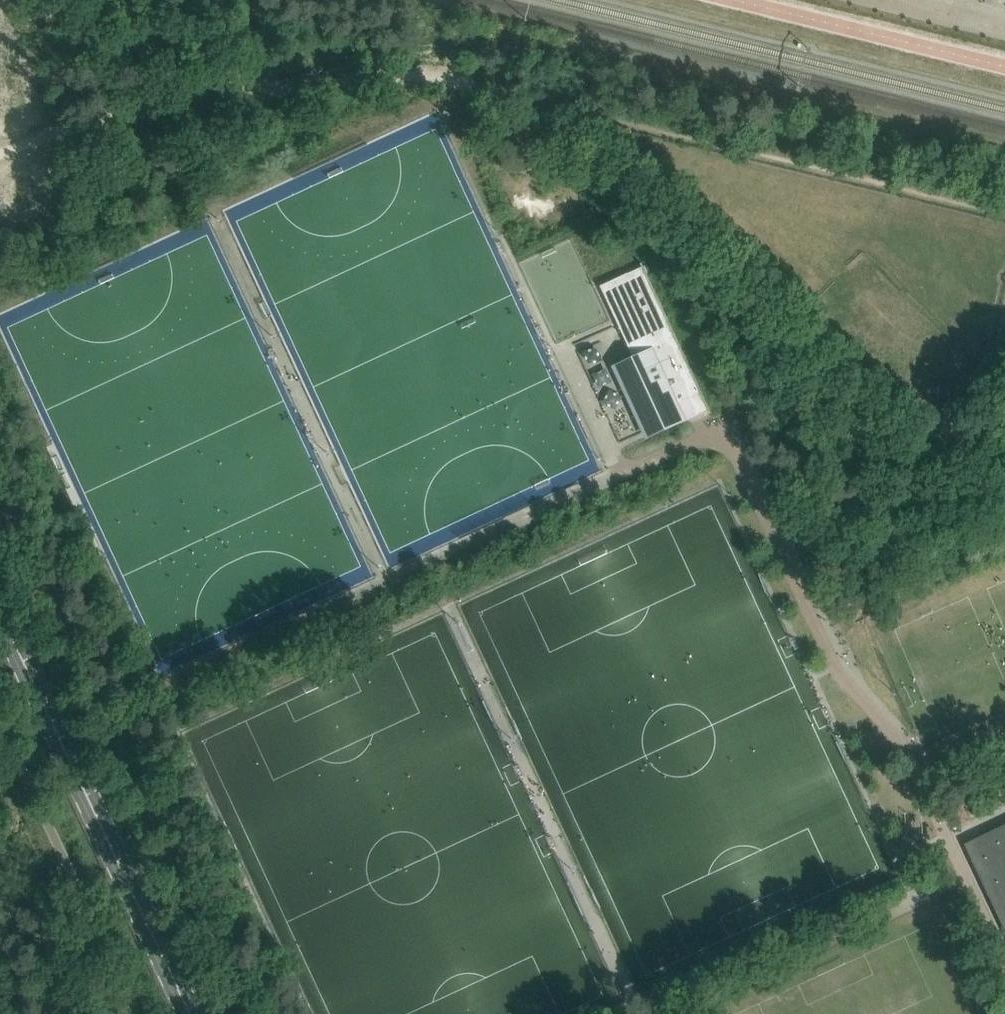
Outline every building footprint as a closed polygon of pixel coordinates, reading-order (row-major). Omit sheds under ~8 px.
[(616,366),(645,430),(681,413),(677,405),(691,399),(697,413),(708,408),(710,413),(711,413),(642,263),(641,263),(642,267),(628,273),(601,286),(634,358),(616,366)] [(975,764),(970,754),(961,758),(965,769),(975,764)] [(1004,929),(1004,825),(965,844),(1004,929)]
